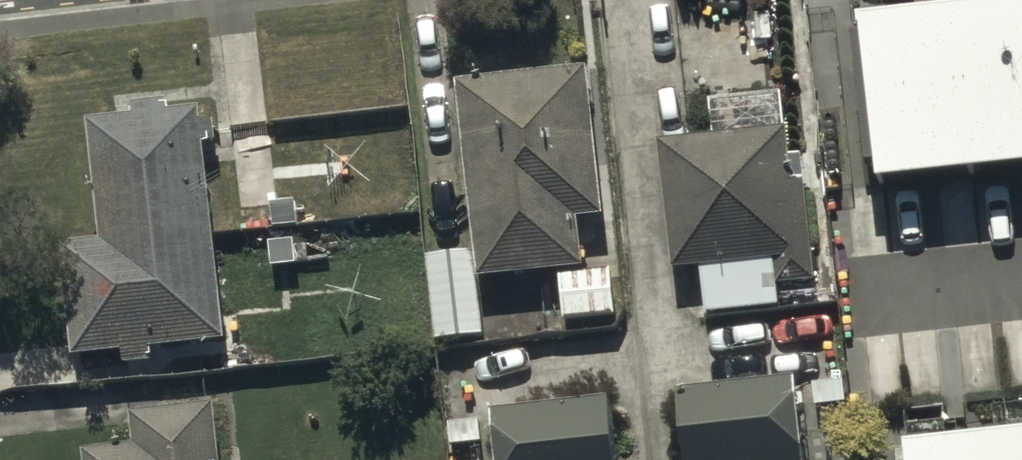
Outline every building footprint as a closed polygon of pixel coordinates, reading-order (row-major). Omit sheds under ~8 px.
[(866,11),(884,176),(1021,160),(1021,0),(966,0),(866,11)] [(589,66),(459,79),(476,248),(479,277),(559,269),(586,266),(581,214),(604,212),(589,66)] [(140,113),(94,117),(106,240),(64,244),(75,354),(125,350),(127,362),(154,359),(149,344),(225,337),(207,138),(220,137),(218,115),(204,116),(203,106),(171,109),(170,100),(139,103),(140,113)] [(789,122),(662,134),(674,266),(775,257),(777,285),(823,281),(813,173),(794,175),(789,122)] [(479,277),(476,248),(428,253),(437,337),(485,332),(479,277)] [(586,266),(559,269),(564,320),(620,314),(614,263),(586,266)] [(682,386),(690,459),(811,459),(802,375),(682,386)] [(497,408),(503,459),(621,459),(614,394),(497,408)] [(137,410),(141,444),(87,450),(88,459),(227,459),(221,401),(137,410)] [(912,436),(915,459),(1021,459),(1021,424),(912,436)]
